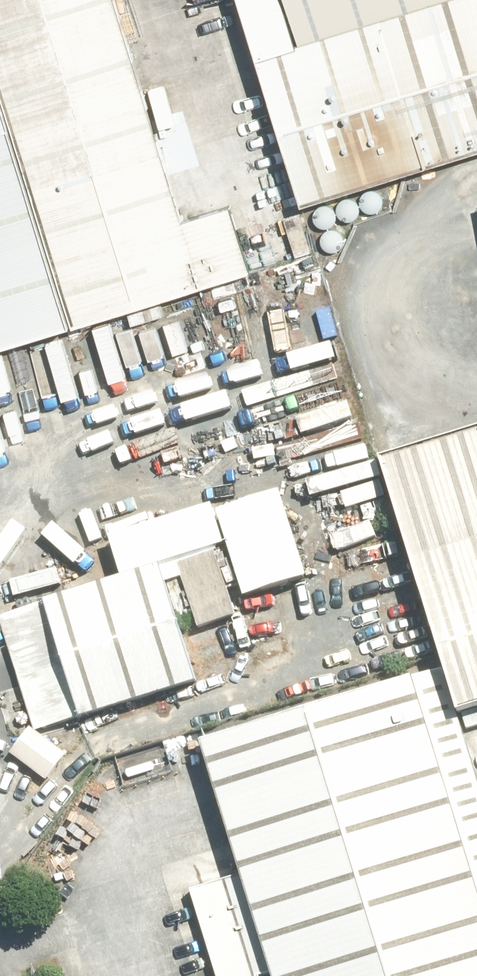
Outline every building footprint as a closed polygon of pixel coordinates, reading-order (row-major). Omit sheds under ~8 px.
[(129,0),(0,0),(0,94),(8,119),(72,328),(215,283),(129,0)] [(257,45),(408,0),(243,0),(257,45)] [(257,45),(306,208),(476,157),(476,0),(408,0),(257,45)] [(8,119),(0,94),(0,122),(8,119)] [(0,122),(0,349),(72,328),(8,119),(0,122)] [(371,466),(448,724),(476,715),(476,500),(459,440),(371,466)] [(249,512),(214,525),(243,600),(277,587),(249,512)] [(205,549),(168,562),(191,629),(228,615),(205,549)] [(157,569),(0,619),(0,621),(35,732),(193,682),(157,569)] [(407,682),(191,747),(260,975),(476,975),(476,912),(407,682)] [(20,733),(6,754),(47,780),(61,758),(20,733)]
